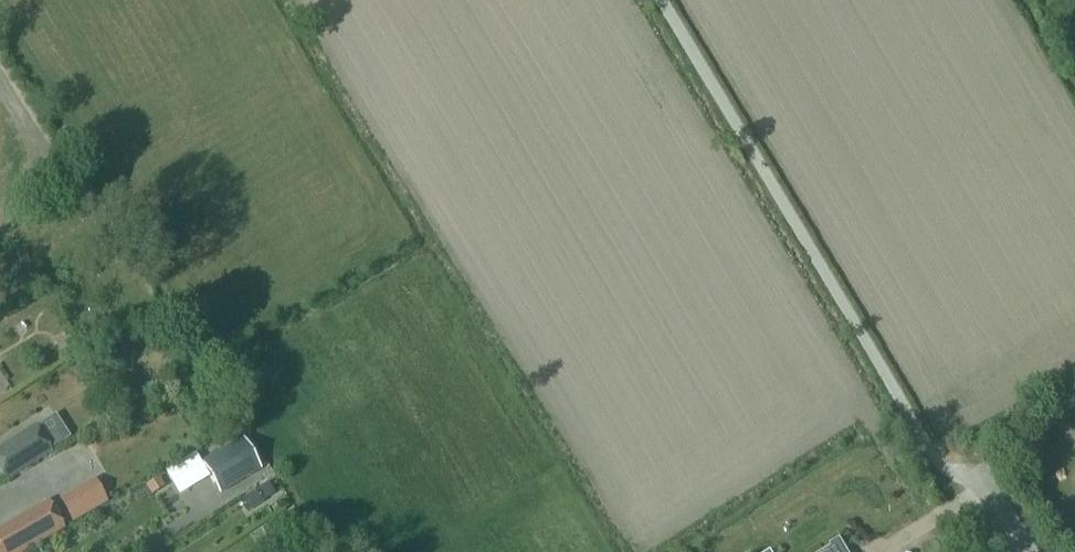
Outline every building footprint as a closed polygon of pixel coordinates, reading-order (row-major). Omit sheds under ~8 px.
[(52,450),(37,426),(0,449),(0,471),(5,479),(52,450)] [(222,492),(260,468),(243,440),(204,463),(222,492)] [(152,493),(164,486),(160,478),(147,485),(152,493)] [(94,479),(59,499),(74,524),(108,504),(94,479)] [(256,490),(240,499),(248,512),(264,502),(256,490)] [(63,525),(50,502),(0,530),(0,551),(16,551),(63,525)] [(840,541),(834,545),(822,551),(846,551),(840,541)]
